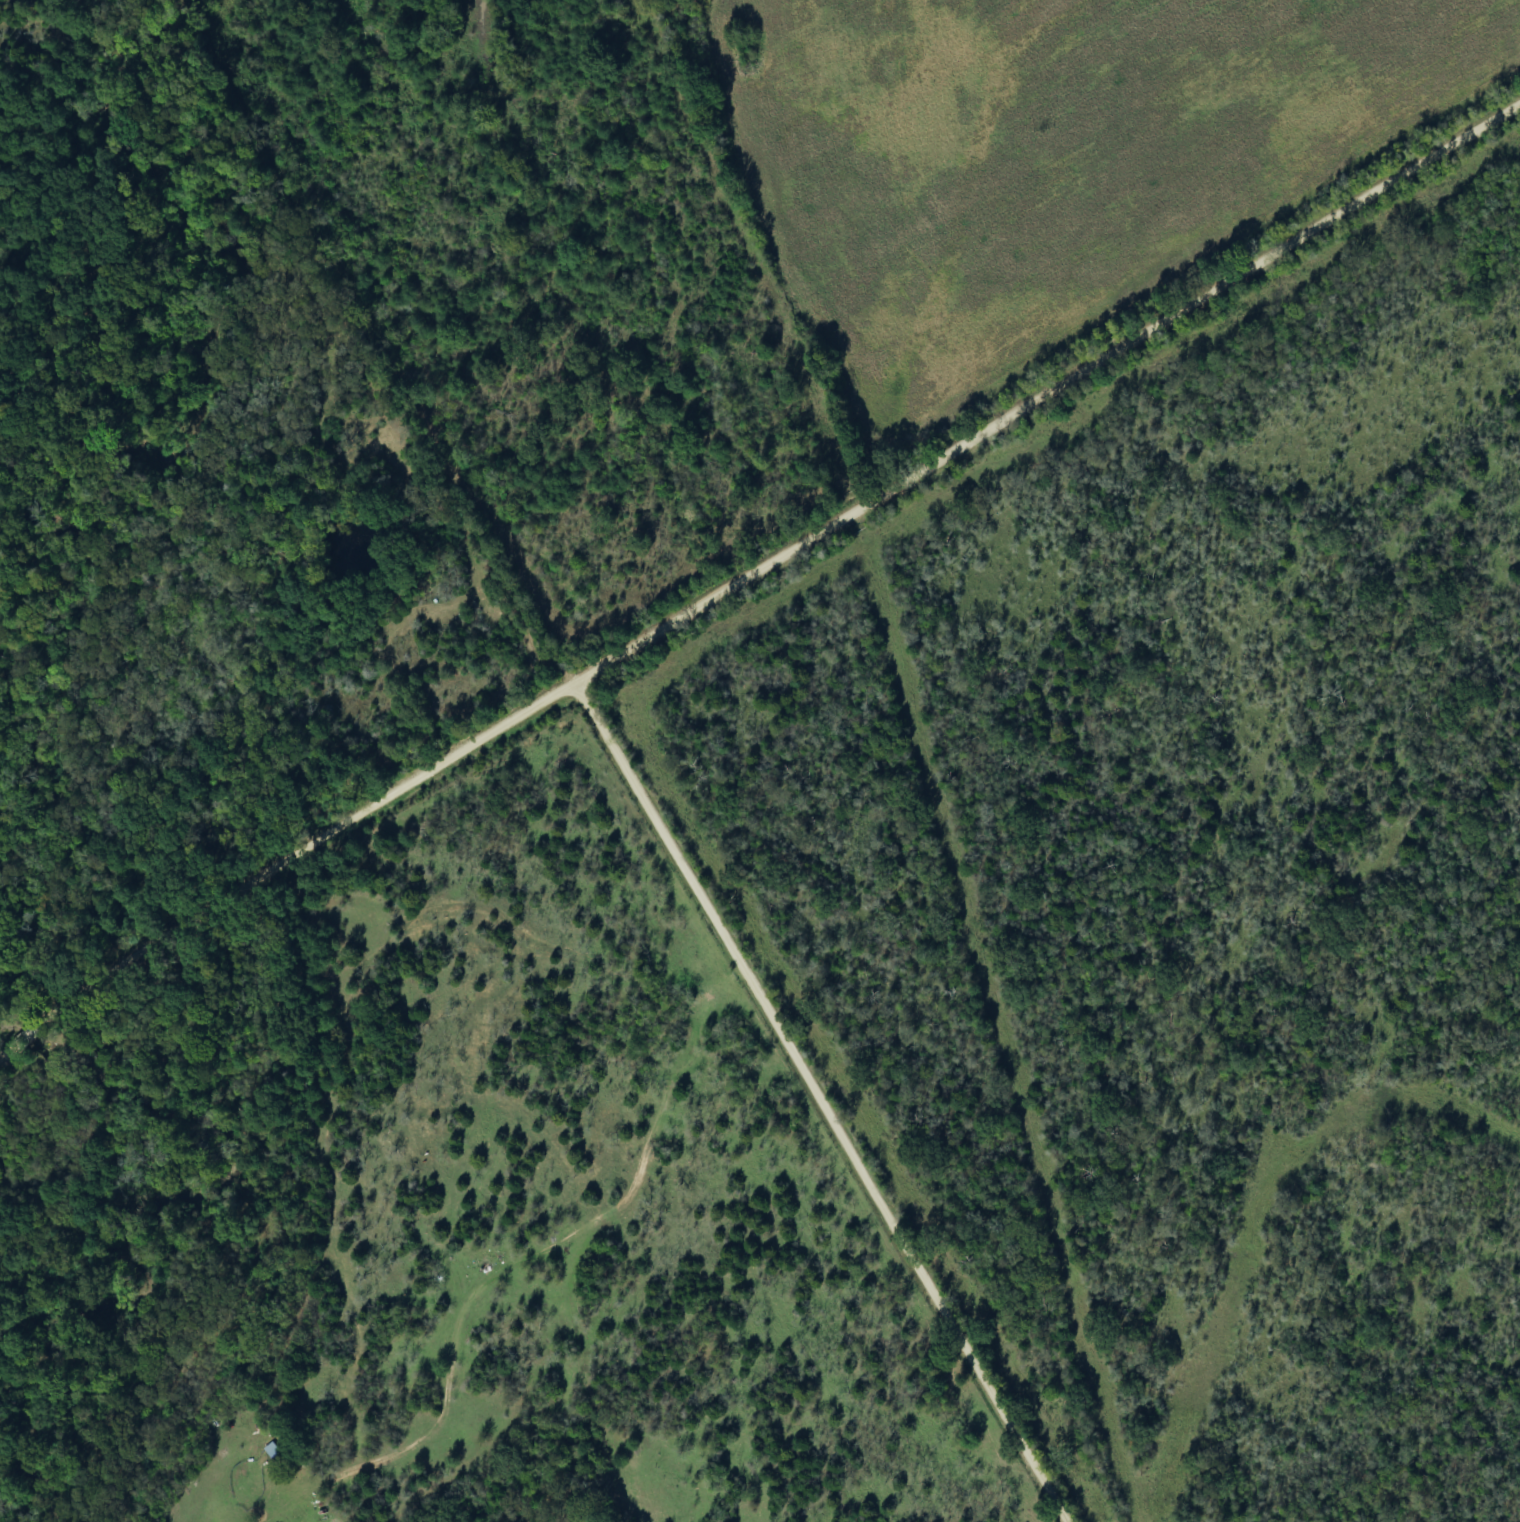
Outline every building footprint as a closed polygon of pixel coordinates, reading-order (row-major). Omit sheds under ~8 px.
[(278,1463),(287,1456),(276,1442),(267,1449),(278,1463)]
